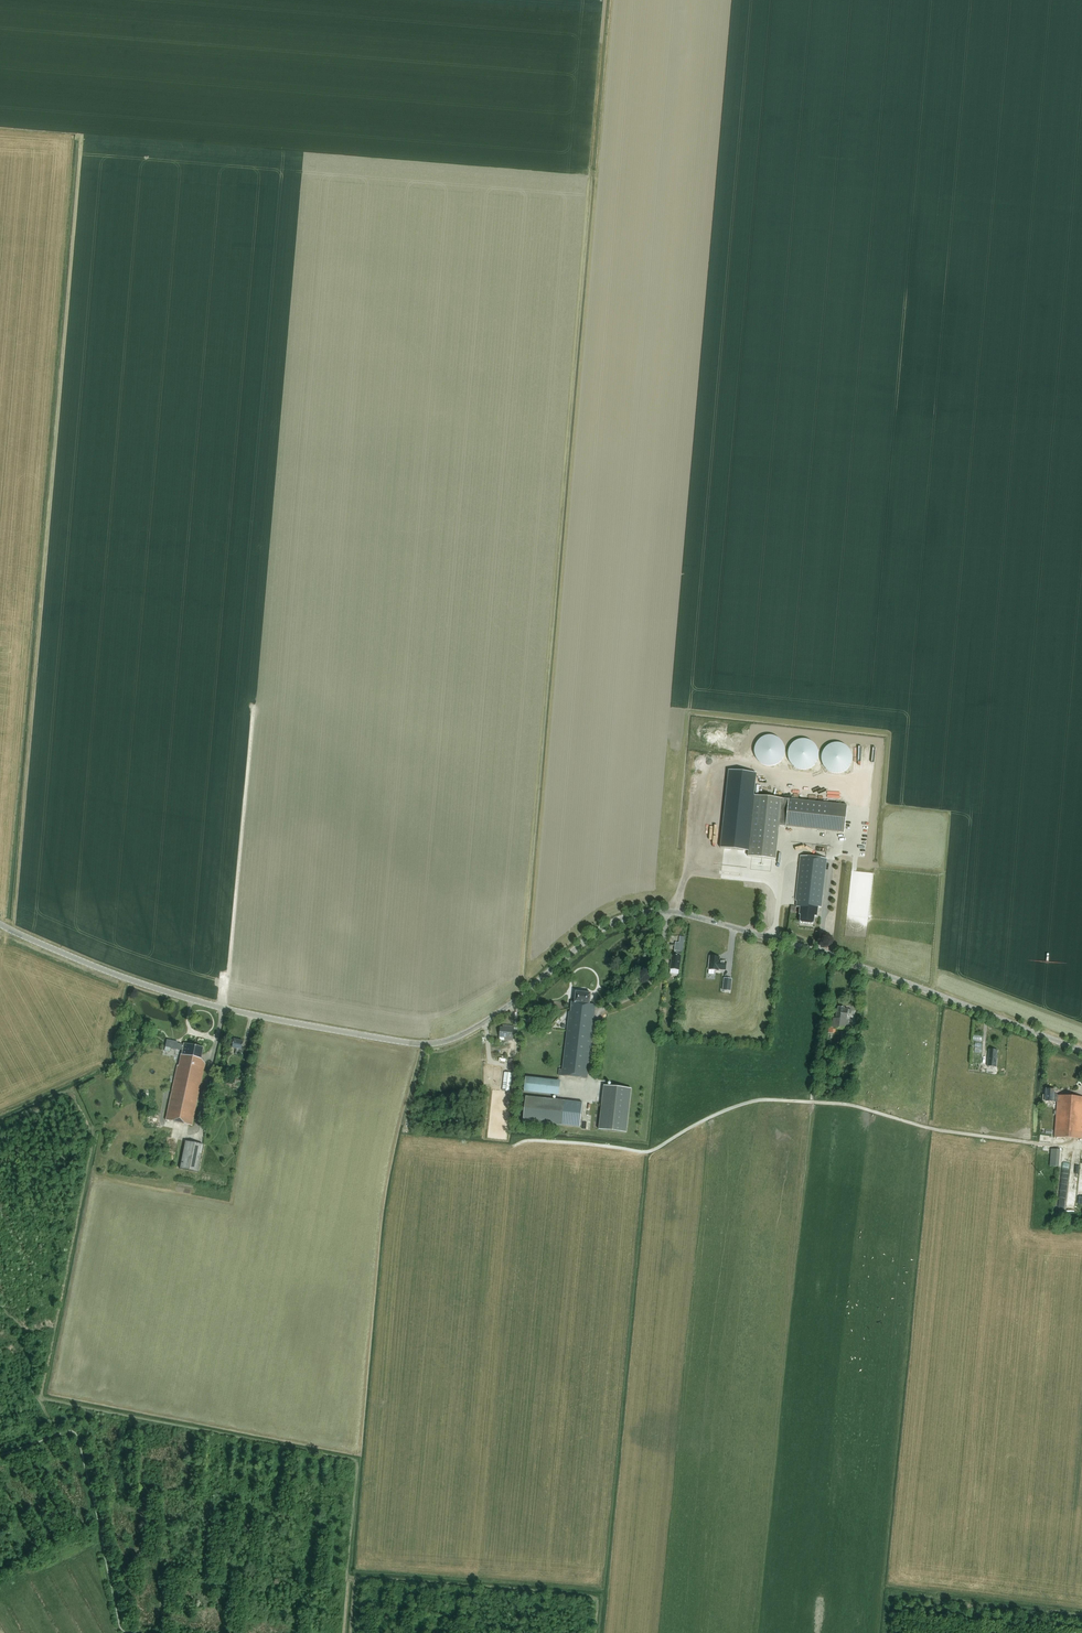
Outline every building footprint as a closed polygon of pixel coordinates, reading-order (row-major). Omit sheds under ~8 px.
[(755,795),(757,772),(729,769),(720,847),(749,850),(753,808),(755,795)] [(755,795),(753,808),(749,850),(748,856),(776,859),(779,826),(819,830),(819,831),(825,832),(825,831),(845,833),(847,805),(755,795)] [(821,907),(827,859),(801,856),(796,900),(798,901),(797,907),(800,907),(799,914),(801,915),(800,922),(814,924),(815,916),(817,916),(818,907),(821,907)] [(683,951),(685,936),(680,936),(679,942),(676,942),(675,950),(683,951)] [(672,955),(670,969),(671,969),(679,970),(680,970),(682,956),(677,956),(678,955),(676,955),(672,955)] [(710,956),(709,969),(714,970),(718,970),(719,969),(726,969),(727,962),(719,961),(720,957),(710,956)] [(723,978),(722,990),(731,991),(732,979),(723,978)] [(588,1078),(596,1004),(590,1004),(591,993),(577,991),(575,1002),(572,1002),(571,1011),(569,1011),(563,1069),(559,1068),(559,1075),(588,1078)] [(830,1027),(829,1033),(836,1034),(837,1029),(848,1030),(849,1019),(848,1019),(848,1013),(851,1014),(851,1010),(845,1009),(845,1008),(838,1008),(838,1013),(837,1013),(836,1018),(833,1018),(833,1028),(830,1027)] [(517,1040),(517,1033),(514,1033),(514,1026),(503,1025),(503,1027),(501,1027),(500,1037),(505,1037),(505,1039),(513,1040),(513,1039),(517,1040)] [(243,1056),(245,1049),(241,1048),(243,1041),(233,1039),(231,1048),(236,1050),(235,1054),(243,1056)] [(192,1126),(205,1064),(200,1059),(203,1048),(184,1044),(184,1045),(177,1044),(178,1042),(167,1040),(165,1048),(176,1050),(183,1051),(182,1054),(181,1055),(179,1066),(177,1066),(165,1120),(192,1126)] [(996,1067),(998,1050),(989,1049),(987,1061),(988,1061),(987,1066),(996,1067)] [(504,1072),(503,1081),(511,1081),(512,1073),(504,1072)] [(247,1087),(249,1080),(236,1077),(235,1084),(247,1087)] [(632,1089),(604,1085),(599,1129),(626,1133),(632,1089)] [(1081,1137),(1081,1097),(1058,1095),(1058,1096),(1054,1095),(1054,1089),(1046,1089),(1045,1101),(1057,1102),(1054,1137),(1081,1139),(1081,1137)] [(527,1096),(524,1121),(563,1125),(581,1127),(583,1103),(566,1101),(527,1096)] [(187,1141),(182,1169),(201,1172),(206,1144),(187,1141)] [(1057,1166),(1059,1149),(1050,1148),(1048,1165),(1057,1166)]
